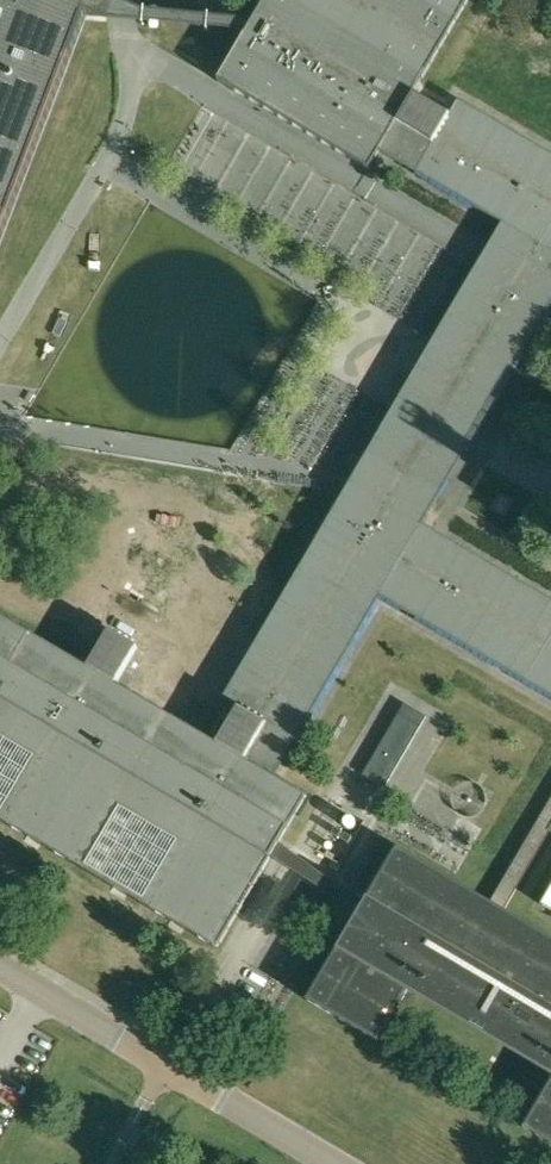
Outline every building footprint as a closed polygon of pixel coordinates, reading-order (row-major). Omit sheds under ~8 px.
[(20,628),(0,616),(0,819),(217,947),(244,901),(245,901),(269,858),(277,844),(278,843),(279,842),(281,838),(287,828),(288,826),(293,817),(295,815),(306,796),(274,777),(277,772),(277,771),(285,757),(380,596),(550,697),(550,598),(424,522),(446,485),(464,454),(469,446),(473,439),(548,312),(549,310),(550,308),(550,262),(530,249),(534,242),(550,252),(550,155),(458,100),(450,115),(413,93),(419,84),(420,83),(468,0),(264,0),(253,20),(246,31),(245,32),(218,79),(369,169),(380,151),(503,224),(491,243),(486,252),(478,266),(477,268),(476,269),(435,340),(394,409),(392,412),(353,480),(317,541),(222,700),(236,708),(216,743),(125,689),(116,684),(136,649),(107,632),(86,666),(26,631),(20,628)] [(86,17),(246,31),(253,20),(144,10),(122,0),(0,0),(0,243),(86,17)] [(427,716),(404,703),(363,774),(385,787),(427,716)] [(540,817),(540,818),(539,818),(490,902),(491,902),(490,903),(488,902),(396,848),(368,895),(360,910),(352,924),(318,982),(312,992),(307,1000),(378,1042),(408,991),(550,1076),(550,939),(503,910),(503,909),(504,910),(550,832),(550,798),(540,817)] [(360,910),(368,895),(300,857),(277,844),(269,858),(291,871),(360,910)] [(322,893),(301,880),(284,909),(306,922),(322,893)] [(540,904),(545,907),(550,910),(550,886),(540,904)] [(524,1127),(550,1143),(550,1081),(524,1127)]
